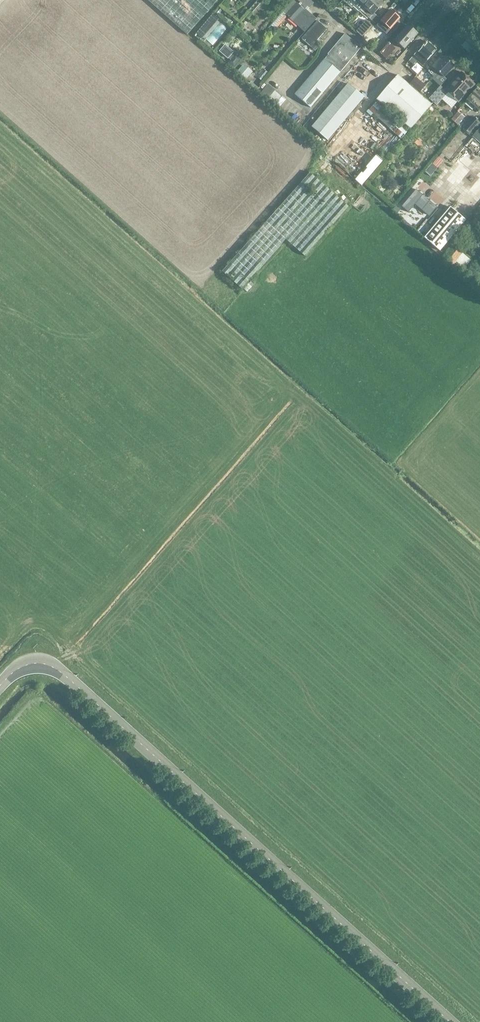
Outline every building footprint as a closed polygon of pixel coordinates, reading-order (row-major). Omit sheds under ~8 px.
[(188,35),(219,0),(148,0),(188,35)] [(305,9),(307,7),(309,8),(314,3),(310,0),(298,0),(302,3),(300,5),(294,0),(283,12),(288,16),(299,27),(306,33),(317,20),(305,9)] [(343,1),(352,9),(354,7),(359,11),(369,0),(344,0),(343,1)] [(359,11),(366,18),(368,17),(369,19),(383,3),(379,0),(369,0),(359,11)] [(390,30),(400,19),(390,10),(376,26),(381,30),(384,25),(390,30)] [(205,40),(221,19),(212,13),(197,34),(205,40)] [(367,20),(356,31),(362,37),(372,26),(367,20)] [(327,29),(318,21),(302,38),(311,47),(327,29)] [(404,49),(418,34),(408,25),(393,42),(397,46),(399,44),(404,49)] [(311,108),(361,47),(345,34),(328,54),(328,55),(296,93),(311,108)] [(387,41),(378,51),(382,55),(391,44),(387,41)] [(427,60),(436,50),(427,42),(418,52),(417,51),(413,56),(417,60),(421,55),(427,60)] [(229,58),(235,51),(226,43),(220,49),(229,58)] [(444,77),(455,66),(445,57),(442,61),(439,59),(428,71),(434,76),(438,72),(444,77)] [(244,63),(238,71),(247,78),(254,70),(244,63)] [(461,72),(454,80),(445,90),(441,86),(429,98),(437,105),(448,93),(458,102),(474,84),(470,80),(461,72)] [(411,129),(432,104),(398,75),(377,100),(411,129)] [(262,91),(279,106),(286,98),(269,83),(262,91)] [(348,84),(312,127),(328,140),(364,97),(348,84)] [(479,109),(479,90),(478,88),(478,87),(465,101),(478,112),(479,109)] [(376,103),(370,110),(401,138),(408,131),(376,103)] [(464,117),(461,114),(458,112),(452,120),(458,124),(464,117)] [(463,128),(470,134),(479,123),(473,117),(463,128)] [(457,133),(443,152),(451,158),(465,139),(457,133)] [(377,154),(356,179),(363,184),(383,160),(377,154)] [(349,207),(330,190),(310,173),(222,272),(242,289),(285,240),(305,257),(349,207)] [(436,207),(416,190),(417,190),(416,189),(402,207),(408,212),(415,204),(429,216),(436,207)] [(440,251),(467,220),(451,206),(424,237),(440,251)] [(453,242),(442,254),(460,270),(471,259),(453,242)]
